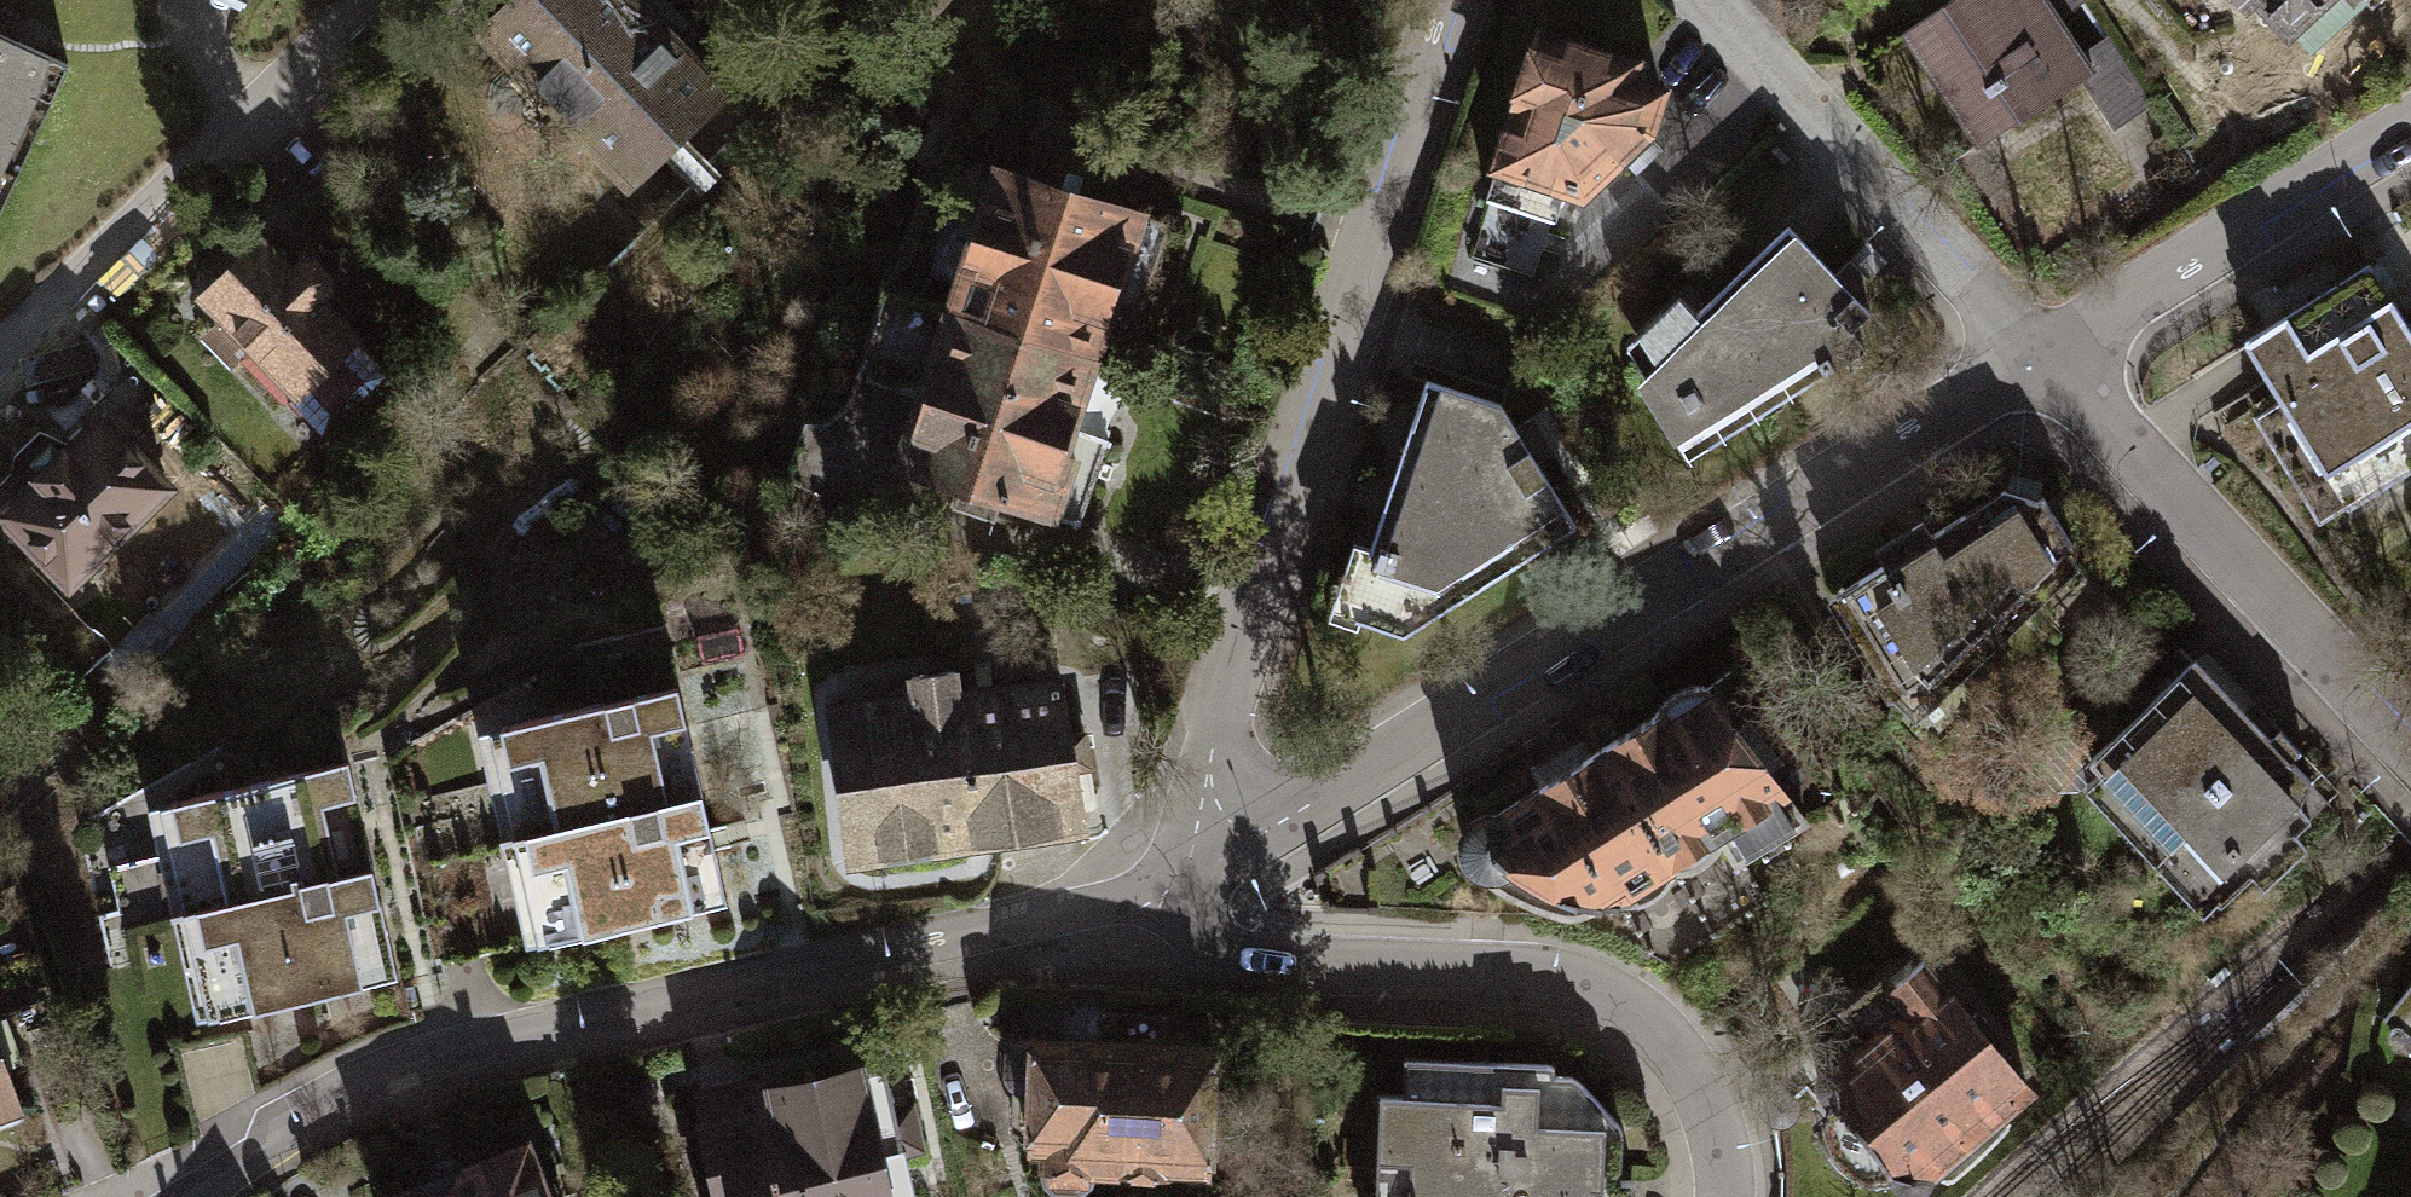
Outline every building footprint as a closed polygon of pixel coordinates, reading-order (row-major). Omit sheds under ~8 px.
[(479,30),(515,67),(503,79),(523,99),(524,119),(540,134),(561,135),(575,148),(583,140),(629,185),(724,90),(682,49),(696,34),(662,0),(509,0),(479,30)] [(2043,0),(1945,0),(1901,30),(1977,143),(2089,68),(2043,0)] [(2307,50),(2361,0),(2261,0),(2307,50)] [(1632,62),(1538,32),(1483,198),(1550,218),(1561,187),(1580,193),(1616,155),(1624,162),(1649,138),(1642,132),(1659,89),(1641,83),(1644,74),(1632,62)] [(64,64),(0,33),(0,205),(64,64)] [(961,284),(953,307),(1089,352),(1118,267),(1149,278),(1166,224),(1101,202),(1110,176),(1059,159),(1056,166),(1050,185),(1000,168),(982,223),(948,212),(928,273),(961,284)] [(1785,223),(1649,351),(1706,443),(1863,347),(1849,326),(1867,311),(1785,223)] [(201,287),(201,304),(209,313),(217,313),(254,351),(247,358),(320,434),(386,372),(316,300),(333,284),(305,255),(289,271),(260,240),(219,279),(211,278),(201,287)] [(2251,344),(2284,398),(2258,414),(2325,522),(2410,468),(2410,333),(2372,270),(2251,344)] [(926,386),(953,307),(885,284),(858,364),(926,386)] [(1089,352),(953,307),(926,386),(901,463),(1079,522),(1101,456),(1059,442),(1089,352)] [(1501,405),(1427,383),(1373,551),(1354,545),(1330,620),(1357,629),(1360,620),(1404,635),(1578,524),(1501,405)] [(165,485),(98,418),(68,448),(59,447),(29,477),(30,486),(0,517),(67,583),(165,485)] [(1884,564),(1842,588),(1901,684),(1920,671),(1926,680),(2071,543),(2042,496),(2002,487),(1932,532),(1924,520),(1875,548),(1884,564)] [(2260,729),(2191,656),(2085,755),(2167,841),(2225,787),(2212,774),(2260,729)] [(1842,791),(1742,667),(1704,685),(1690,684),(1673,688),(1659,701),(1653,714),(1489,813),(1480,813),(1468,821),(1461,832),(1462,850),(1470,863),(1480,871),(1500,878),(1531,885),(1540,895),(1550,903),(1561,906),(1572,907),(1583,904),(1597,899),(1610,900),(1625,897),(1637,894),(1650,888),(1661,879),(1671,868),(1697,858),(1720,837),(1733,857),(1755,844),(1762,855),(1788,838),(1781,828),(1842,791)] [(912,696),(827,709),(851,872),(1062,840),(1059,822),(1083,819),(1061,677),(964,692),(961,677),(910,685),(912,696)] [(677,685),(498,724),(522,833),(701,794),(677,685)] [(2260,729),(2212,774),(2225,787),(2167,841),(2221,898),(2308,816),(2298,805),(2308,779),(2260,729)] [(346,761),(171,799),(194,908),(370,870),(346,761)] [(701,794),(522,833),(546,940),(725,901),(701,794)] [(370,870),(194,908),(217,1015),(393,978),(370,870)] [(1864,1035),(1814,1075),(1836,1103),(1828,1121),(1834,1138),(1845,1153),(1857,1164),(1873,1170),(1888,1170),(1910,1192),(2021,1081),(1922,956),(1891,980),(1885,972),(1841,1006),(1864,1035)] [(2383,1017),(2391,1024),(2386,1030),(2410,1050),(2410,983),(2383,1017)] [(1097,1040),(1006,1038),(1005,1079),(1026,1105),(1025,1143),(1037,1143),(1036,1168),(1047,1189),(1080,1189),(1092,1168),(1168,1170),(1168,1161),(1208,1161),(1210,1043),(1163,1042),(1164,1013),(1097,1011),(1097,1040)] [(21,1104),(0,1046),(0,1112),(21,1104)] [(1401,1056),(1401,1089),(1375,1088),(1372,1196),(1631,1196),(1631,1179),(1616,1178),(1618,1120),(1567,1073),(1548,1073),(1548,1059),(1401,1056)] [(884,1065),(704,1104),(723,1192),(709,1195),(709,1196),(912,1196),(884,1065)] [(520,1149),(392,1196),(538,1196),(520,1149)]
